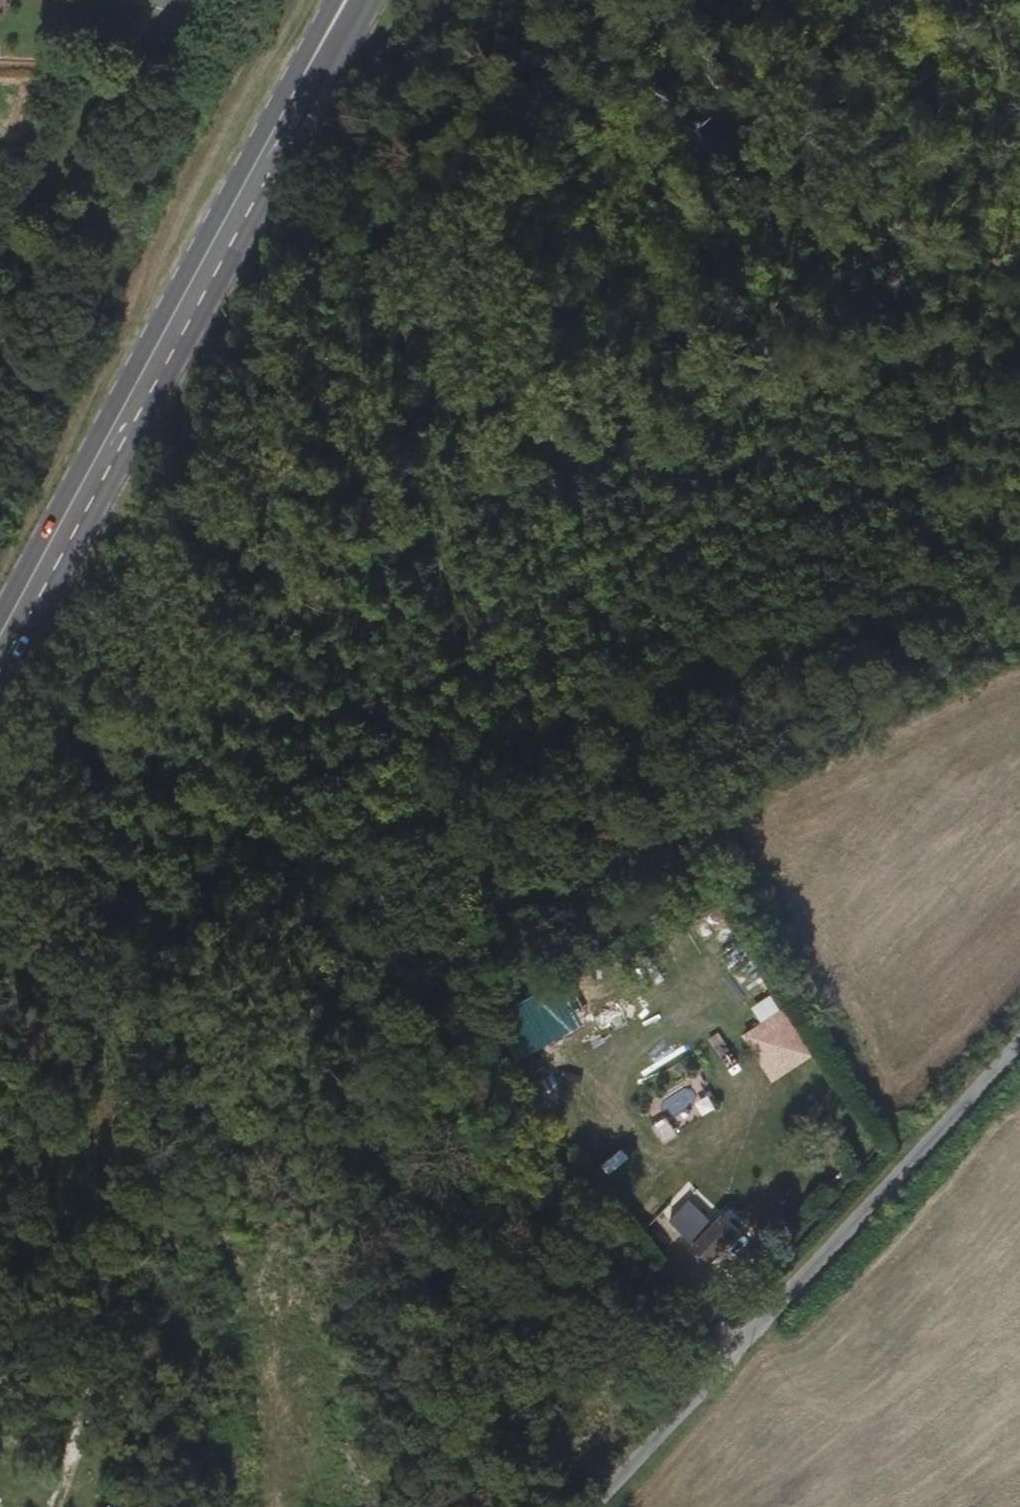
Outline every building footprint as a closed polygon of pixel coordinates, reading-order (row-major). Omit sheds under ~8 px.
[(532,991),(529,978),(516,981),(521,995),(532,991)] [(768,1050),(763,1039),(783,1031),(793,1053),(806,1047),(790,1011),(745,1031),(756,1055),(768,1050)] [(745,1222),(730,1203),(698,1231),(715,1250),(745,1222)]
